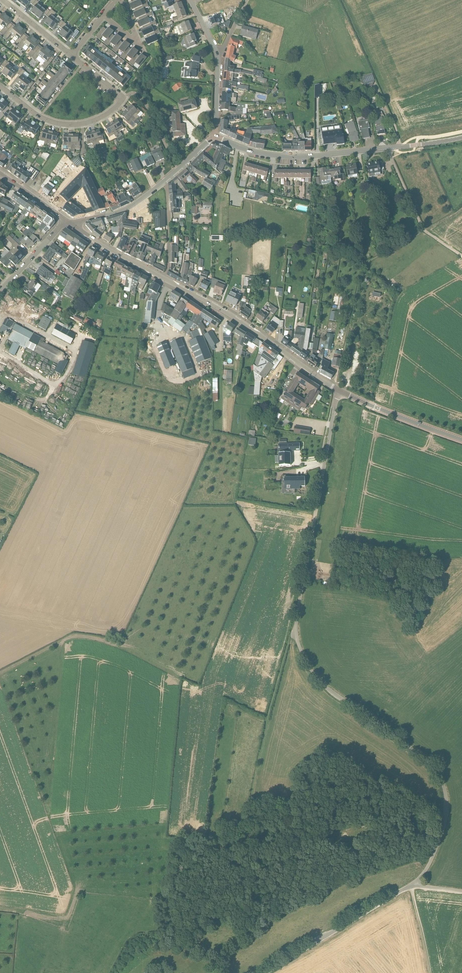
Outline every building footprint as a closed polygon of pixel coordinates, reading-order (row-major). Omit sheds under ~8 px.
[(26,8),(30,3),(32,5),(33,5),(36,0),(25,0),(22,5),(26,8)] [(39,2),(36,0),(33,5),(35,7),(31,12),(35,16),(42,8),(38,4),(39,2)] [(131,1),(132,4),(130,5),(133,11),(135,10),(142,6),(140,1),(141,0),(133,0),(131,1)] [(172,2),(164,4),(166,9),(169,8),(170,11),(175,9),(176,13),(184,10),(181,3),(178,5),(178,4),(174,6),(172,2)] [(135,10),(136,12),(134,13),(136,19),(139,18),(146,15),(144,9),(149,7),(147,4),(142,6),(135,10)] [(50,12),(48,9),(46,11),(42,8),(35,16),(40,19),(44,14),(46,16),(50,12)] [(52,10),(50,12),(46,16),(49,18),(45,23),(49,27),(56,19),(53,17),(56,14),(52,10)] [(177,16),(173,18),(174,21),(179,19),(183,18),(186,16),(184,10),(176,13),(177,16)] [(140,28),(143,27),(150,24),(150,23),(147,18),(153,16),(151,12),(146,15),(139,18),(140,21),(138,22),(140,28)] [(52,23),(49,27),(51,29),(53,30),(55,28),(58,25),(60,27),(64,23),(70,15),(67,13),(62,19),(58,16),(56,19),(52,23)] [(224,23),(222,16),(209,20),(212,27),(220,24),(220,28),(229,28),(231,22),(226,21),(226,23),(224,23)] [(13,24),(12,25),(10,23),(13,20),(10,18),(9,19),(8,17),(1,25),(4,28),(0,33),(4,36),(13,24)] [(154,33),(154,32),(151,27),(157,25),(155,21),(150,23),(150,24),(143,27),(144,30),(142,31),(144,37),(146,36),(154,33)] [(181,35),(184,33),(192,30),(189,22),(182,25),(177,26),(181,35)] [(60,27),(63,29),(59,35),(63,38),(69,30),(65,27),(67,25),(64,23),(60,27)] [(14,24),(13,24),(4,36),(7,39),(12,34),(15,37),(21,28),(19,27),(20,26),(18,24),(15,27),(13,25),(14,24)] [(241,35),(252,38),(252,39),(256,40),(258,31),(243,26),(241,35)] [(105,38),(107,40),(112,34),(113,32),(108,28),(107,31),(106,30),(103,27),(95,37),(100,40),(102,36),(105,38)] [(23,30),(21,28),(15,37),(18,39),(14,44),(17,47),(27,35),(26,36),(24,34),(26,31),(24,29),(23,30)] [(69,30),(63,38),(67,42),(71,36),(74,39),(79,32),(76,30),(73,33),(69,30)] [(159,30),(154,32),(154,33),(146,36),(148,39),(145,40),(148,46),(158,41),(155,36),(161,33),(159,30)] [(115,46),(120,41),(121,39),(117,35),(115,37),(114,37),(114,36),(112,34),(107,40),(104,43),(108,46),(111,43),(115,46)] [(27,35),(17,47),(21,50),(25,45),(28,48),(35,40),(33,38),(34,37),(31,35),(29,38),(26,36),(27,35)] [(196,41),(194,35),(191,36),(183,38),(187,48),(197,45),(195,42),(196,41)] [(239,41),(231,38),(229,46),(235,48),(237,49),(239,41)] [(37,41),(35,40),(28,48),(32,50),(28,55),(31,58),(41,46),(40,47),(38,45),(40,42),(38,40),(37,41)] [(123,53),(124,53),(128,47),(130,45),(125,42),(123,44),(122,43),(123,43),(120,41),(115,46),(112,50),(116,53),(119,50),(123,53)] [(41,47),(41,46),(31,58),(35,61),(39,56),(42,59),(49,51),(47,49),(48,48),(45,46),(43,49),(40,48),(41,47)] [(87,57),(93,50),(88,46),(82,53),(87,57)] [(231,61),(234,62),(236,57),(233,56),(235,48),(229,46),(226,59),(231,61)] [(123,53),(120,57),(124,60),(127,56),(129,58),(131,60),(132,60),(136,54),(138,52),(136,50),(133,48),(131,51),(131,50),(128,47),(124,53),(123,53)] [(97,54),(93,50),(87,57),(91,61),(97,54)] [(51,52),(49,51),(42,59),(45,61),(41,66),(45,69),(55,58),(54,57),(54,58),(51,57),(54,53),(52,51),(51,52)] [(101,57),(97,54),(91,61),(96,64),(101,57)] [(139,56),(136,54),(132,60),(131,60),(129,63),(133,66),(136,63),(140,66),(146,59),(141,55),(140,57),(139,57),(139,56)] [(196,78),(196,69),(198,69),(199,69),(200,58),(198,55),(196,57),(193,56),(193,57),(192,58),(191,58),(191,59),(192,60),(193,61),(192,62),(193,62),(193,64),(186,63),(185,70),(186,71),(185,78),(190,78),(190,77),(196,78)] [(167,61),(172,60),(171,56),(162,58),(161,68),(162,68),(163,68),(164,68),(164,67),(165,67),(165,66),(166,66),(166,65),(167,65),(167,64),(167,63),(167,62),(167,61)] [(100,68),(106,61),(102,57),(101,57),(96,64),(96,65),(100,68)] [(244,74),(245,74),(246,71),(241,70),(241,71),(234,70),(234,67),(230,66),(231,61),(226,59),(225,62),(225,72),(233,73),(235,73),(237,74),(239,74),(240,73),(241,73),(244,74)] [(111,65),(106,61),(100,68),(105,72),(111,65)] [(6,77),(14,68),(14,67),(8,62),(3,67),(5,69),(2,73),(6,77)] [(69,74),(70,75),(73,70),(65,64),(62,68),(62,69),(62,68),(69,74)] [(116,68),(111,65),(105,72),(110,76),(116,69),(116,68)] [(18,71),(14,68),(6,77),(7,76),(12,79),(16,73),(19,75),(23,70),(21,68),(18,71)] [(66,77),(69,74),(62,68),(62,69),(59,72),(66,77)] [(114,79),(120,72),(116,69),(110,76),(114,79)] [(25,72),(23,70),(19,75),(21,77),(16,83),(20,86),(19,87),(20,88),(27,79),(23,75),(25,72)] [(120,72),(114,79),(119,83),(125,75),(126,73),(122,70),(120,72)] [(51,82),(60,89),(63,86),(60,84),(63,81),(57,75),(55,77),(50,72),(47,75),(53,79),(51,82)] [(63,81),(66,77),(59,72),(57,75),(63,81)] [(224,81),(232,82),(237,83),(239,83),(243,84),(243,80),(238,79),(238,80),(233,79),(233,78),(233,73),(225,72),(224,81)] [(362,79),(364,85),(375,81),(372,73),(361,77),(362,79)] [(130,79),(125,75),(119,83),(123,87),(130,79)] [(27,78),(27,79),(20,88),(24,91),(28,87),(30,89),(34,83),(27,78)] [(46,89),(52,94),(55,91),(57,93),(60,89),(51,82),(48,84),(43,80),(41,83),(47,87),(46,89)] [(233,87),(236,87),(237,83),(232,82),(224,81),(223,89),(230,89),(232,90),(233,87)] [(43,92),(49,98),(52,94),(46,89),(43,92)] [(223,89),(223,93),(222,104),(229,105),(229,102),(230,93),(230,89),(223,89)] [(47,101),(49,98),(43,92),(40,96),(47,101)] [(48,102),(47,101),(40,96),(40,95),(36,100),(44,106),(48,102)] [(0,112),(1,111),(2,112),(8,104),(4,101),(5,101),(2,99),(1,98),(0,99),(0,112)] [(195,103),(195,100),(178,105),(181,113),(182,113),(197,109),(196,103),(195,103)] [(237,108),(235,108),(235,112),(236,112),(236,116),(239,115),(242,115),(243,115),(243,109),(245,108),(245,106),(245,104),(243,104),(243,103),(237,103),(237,108)] [(126,110),(139,122),(141,119),(140,118),(143,114),(136,107),(135,108),(132,105),(129,108),(129,107),(126,110)] [(23,116),(17,111),(14,109),(11,112),(8,110),(4,116),(7,118),(8,116),(13,120),(12,121),(16,125),(23,116)] [(139,122),(126,110),(124,112),(124,113),(122,116),(125,119),(124,120),(129,125),(129,124),(133,121),(137,124),(139,122)] [(180,125),(179,112),(172,113),(172,118),(169,118),(169,122),(172,122),(174,137),(186,135),(185,124),(180,125)] [(385,119),(382,112),(377,115),(376,113),(375,113),(376,114),(373,116),(373,120),(375,120),(377,135),(385,134),(383,120),(385,119)] [(111,123),(118,135),(121,133),(120,131),(124,129),(121,122),(119,123),(117,120),(114,122),(114,121),(111,123)] [(369,128),(368,120),(358,122),(359,126),(360,132),(362,132),(363,138),(369,137),(367,129),(369,128)] [(33,122),(32,123),(28,121),(26,125),(23,123),(18,132),(21,134),(23,130),(27,133),(28,131),(34,135),(39,127),(35,124),(36,124),(35,124),(33,122)] [(118,135),(111,123),(108,125),(105,127),(107,131),(106,131),(110,138),(114,135),(115,137),(116,137),(118,135)] [(356,132),(353,123),(346,125),(349,136),(350,141),(358,140),(357,132),(356,132)] [(238,134),(238,132),(238,130),(234,128),(236,124),(233,124),(232,127),(228,136),(236,140),(238,134)] [(340,125),(341,129),(318,133),(320,146),(335,143),(335,142),(337,142),(337,145),(344,144),(343,136),(342,136),(340,125)] [(278,133),(275,126),(261,127),(253,128),(252,133),(262,135),(265,135),(269,135),(273,134),(272,134),(278,133)] [(299,137),(293,126),(290,127),(296,139),(293,139),(292,140),(298,140),(299,140),(299,137)] [(247,129),(246,134),(244,144),(249,146),(252,135),(251,135),(252,133),(253,128),(247,129)] [(47,145),(49,139),(51,131),(48,130),(48,131),(44,130),(43,134),(42,134),(40,141),(45,142),(44,144),(47,145)] [(96,130),(92,131),(96,145),(100,144),(99,142),(104,140),(102,133),(101,134),(100,130),(96,131),(96,130)] [(51,131),(49,139),(47,145),(48,145),(50,146),(51,146),(51,144),(56,145),(58,138),(57,138),(58,134),(54,133),(55,132),(51,131)] [(96,145),(92,131),(89,132),(89,133),(85,134),(87,138),(85,138),(87,145),(92,144),(93,146),(96,145)] [(244,144),(246,134),(238,132),(238,134),(236,140),(244,144)] [(71,149),(71,134),(68,134),(68,135),(64,135),(64,139),(63,139),(63,146),(63,149),(68,149),(71,149)] [(75,134),(71,134),(71,149),(71,153),(74,153),(75,150),(80,150),(81,146),(80,146),(80,139),(79,139),(79,135),(75,135),(75,134)] [(264,149),(265,142),(254,139),(252,147),(256,148),(264,149)] [(297,151),(297,141),(298,141),(298,140),(292,140),(292,145),(290,145),(290,142),(287,142),(287,145),(282,145),(282,151),(297,151)] [(300,140),(299,140),(298,140),(298,141),(297,141),(297,151),(298,151),(305,151),(305,143),(302,143),(300,143),(300,140)] [(228,156),(230,149),(226,148),(213,143),(203,153),(199,156),(203,161),(213,168),(221,174),(226,162),(224,161),(226,155),(228,156)] [(163,152),(161,148),(149,153),(150,155),(154,164),(155,164),(154,163),(164,159),(161,153),(163,152)] [(10,160),(15,152),(12,150),(7,158),(10,160)] [(154,164),(150,155),(149,153),(139,158),(140,160),(141,160),(142,162),(145,168),(147,167),(148,167),(154,164)] [(192,172),(195,173),(197,167),(203,161),(199,156),(197,159),(194,163),(188,169),(190,171),(192,172)] [(81,164),(82,163),(79,157),(71,161),(77,168),(81,164)] [(145,168),(142,162),(141,160),(140,160),(134,163),(136,165),(132,167),(129,168),(131,172),(134,170),(135,173),(142,170),(142,169),(145,168)] [(369,173),(380,171),(380,170),(380,169),(382,168),(381,162),(368,165),(369,173)] [(246,171),(249,172),(251,165),(245,163),(242,174),(245,175),(246,171)] [(14,175),(19,168),(13,164),(12,166),(9,164),(6,168),(9,170),(8,171),(14,175)] [(353,177),(357,176),(355,165),(347,166),(348,176),(353,175),(353,177)] [(197,167),(195,173),(205,179),(207,179),(210,174),(197,167)] [(14,175),(20,180),(26,173),(22,170),(19,168),(14,175)] [(96,190),(86,168),(60,196),(67,202),(83,186),(93,209),(88,210),(89,214),(105,209),(103,204),(100,197),(96,190)] [(33,173),(28,169),(26,173),(20,180),(26,184),(30,178),(33,180),(39,173),(35,170),(33,173)] [(188,169),(186,171),(186,170),(184,172),(178,177),(181,181),(184,185),(188,182),(191,182),(194,185),(198,181),(192,175),(190,174),(192,172),(190,171),(188,169)] [(331,178),(330,170),(326,171),(326,169),(320,170),(321,177),(316,178),(317,185),(322,184),(322,185),(328,184),(328,183),(331,183),(331,178)] [(340,169),(330,170),(331,178),(335,178),(335,180),(341,179),(341,181),(344,181),(343,174),(340,174),(340,169)] [(184,185),(181,181),(178,177),(174,180),(176,184),(178,183),(184,193),(188,190),(184,185)] [(205,179),(202,185),(210,190),(214,184),(214,183),(207,179),(205,179)] [(47,184),(46,185),(42,191),(42,192),(42,191),(48,196),(53,189),(52,189),(50,188),(52,184),(49,182),(47,184)] [(8,189),(5,188),(5,186),(0,184),(0,196),(1,196),(1,195),(5,197),(8,189)] [(130,191),(131,193),(131,194),(133,198),(142,193),(139,189),(136,184),(132,186),(134,188),(130,191)] [(100,197),(106,195),(105,192),(103,188),(96,190),(100,197)] [(113,211),(121,207),(118,202),(117,203),(114,197),(110,192),(110,190),(105,192),(106,195),(108,201),(110,200),(112,204),(109,205),(108,202),(103,204),(105,209),(109,208),(110,207),(113,211)] [(256,192),(249,190),(248,193),(255,194),(255,197),(253,197),(252,200),(258,201),(259,196),(264,197),(264,193),(256,191),(256,192)] [(16,192),(9,202),(15,206),(17,204),(23,196),(16,192)] [(121,196),(116,198),(115,196),(114,197),(117,203),(118,202),(121,207),(131,203),(126,193),(121,196)] [(181,193),(176,194),(170,195),(171,209),(177,209),(177,208),(180,208),(180,200),(183,200),(183,199),(183,194),(183,193),(181,193)] [(15,206),(15,208),(12,213),(15,215),(19,209),(18,208),(20,205),(25,209),(30,202),(23,196),(17,204),(15,206)] [(15,208),(8,204),(9,202),(3,199),(2,201),(0,205),(0,208),(10,212),(9,214),(11,215),(12,213),(15,208)] [(36,206),(30,202),(25,209),(21,214),(20,216),(23,218),(25,216),(28,211),(31,212),(36,206)] [(74,218),(85,215),(68,203),(62,210),(74,218)] [(42,210),(36,206),(31,212),(30,213),(37,218),(42,210)] [(43,223),(48,215),(42,210),(37,218),(43,223)] [(125,224),(125,222),(126,213),(120,215),(107,219),(109,223),(116,221),(116,223),(117,223),(120,223),(125,224)] [(160,213),(153,213),(155,225),(155,227),(160,227),(165,227),(165,213),(160,213)] [(51,228),(55,223),(54,219),(48,215),(43,223),(48,227),(42,232),(45,235),(51,228)] [(104,225),(101,219),(86,223),(86,225),(92,233),(99,238),(106,229),(104,225)] [(137,223),(125,222),(125,224),(120,223),(119,227),(119,228),(123,228),(137,230),(137,226),(138,223),(137,223)] [(39,229),(42,232),(48,227),(43,223),(39,229)] [(38,240),(34,235),(28,230),(27,229),(22,233),(25,236),(34,244),(38,240)] [(42,232),(39,229),(35,234),(34,235),(38,240),(39,241),(40,241),(45,235),(42,232)] [(65,240),(71,232),(66,229),(62,234),(60,236),(65,240)] [(76,236),(71,232),(65,240),(71,244),(76,236)] [(119,233),(112,233),(111,235),(108,233),(104,239),(109,243),(114,236),(116,237),(117,236),(119,233)] [(122,252),(125,246),(128,239),(129,237),(127,236),(128,235),(125,233),(117,249),(122,252)] [(12,239),(10,236),(9,236),(6,239),(12,244),(12,249),(14,251),(17,248),(17,247),(16,248),(15,247),(18,244),(13,239),(12,239)] [(25,236),(23,238),(21,236),(18,240),(21,243),(28,250),(34,244),(25,236)] [(81,240),(76,236),(71,244),(70,245),(75,248),(76,247),(81,240)] [(18,244),(19,246),(21,243),(18,240),(15,237),(13,239),(18,244)] [(143,244),(140,250),(145,253),(146,250),(146,251),(148,246),(150,242),(151,239),(150,238),(146,237),(145,237),(145,240),(143,239),(143,238),(141,237),(139,242),(138,243),(143,244)] [(128,247),(125,246),(122,252),(125,254),(131,256),(133,252),(137,245),(138,242),(132,239),(129,246),(129,247),(128,247)] [(88,245),(81,240),(76,247),(83,252),(88,245)] [(148,253),(152,255),(152,254),(153,252),(155,252),(157,248),(162,250),(164,244),(161,243),(157,241),(154,248),(148,246),(146,251),(146,250),(145,253),(140,250),(137,259),(142,261),(144,256),(145,257),(146,254),(148,253)] [(62,257),(65,252),(55,245),(54,244),(43,259),(48,263),(55,253),(60,257),(61,256),(62,257)] [(179,252),(178,247),(175,247),(170,246),(170,254),(178,254),(179,252)] [(93,258),(97,250),(91,247),(84,259),(88,261),(90,256),(93,258)] [(22,253),(18,249),(17,248),(14,251),(12,249),(11,250),(9,252),(13,256),(14,255),(20,261),(25,257),(21,254),(22,253)] [(160,257),(162,250),(157,248),(155,252),(153,252),(152,254),(152,255),(150,261),(148,265),(153,267),(154,263),(156,256),(160,257)] [(0,259),(0,261),(6,267),(11,261),(16,266),(18,264),(20,262),(20,261),(14,255),(13,256),(9,252),(3,258),(2,257),(0,259)] [(101,265),(102,263),(106,256),(101,252),(97,259),(94,258),(91,264),(95,265),(96,265),(96,264),(101,265)] [(75,271),(81,259),(72,253),(71,255),(64,264),(75,271)] [(178,254),(170,254),(170,262),(178,262),(178,254)] [(111,275),(112,269),(110,268),(115,261),(109,257),(104,265),(103,271),(106,273),(111,275)] [(121,277),(120,277),(122,270),(124,266),(116,262),(114,266),(118,268),(116,278),(121,279),(121,278),(121,277)] [(178,262),(170,262),(170,263),(171,267),(167,275),(176,280),(177,279),(176,279),(179,273),(174,271),(176,267),(178,267),(178,262)] [(157,265),(154,263),(153,267),(163,272),(166,268),(157,264),(157,265)] [(48,282),(54,275),(42,266),(36,273),(48,282)] [(122,270),(120,277),(121,277),(121,278),(123,279),(126,280),(127,277),(126,276),(130,269),(124,266),(122,270)] [(79,280),(83,282),(89,270),(87,269),(83,270),(79,280)] [(132,279),(136,272),(130,269),(126,276),(127,277),(126,280),(125,288),(129,288),(130,290),(131,287),(132,279)] [(206,291),(210,284),(209,281),(206,279),(208,273),(202,271),(200,278),(204,279),(199,287),(206,291)] [(132,279),(131,287),(135,289),(136,287),(138,283),(142,275),(136,272),(132,279)] [(188,277),(188,284),(194,287),(198,280),(191,276),(192,275),(193,274),(191,274),(188,272),(187,274),(187,277),(188,277)] [(188,285),(188,284),(188,277),(187,277),(187,274),(182,273),(182,275),(180,281),(179,281),(188,285)] [(148,278),(142,275),(138,283),(141,284),(139,289),(142,290),(144,286),(148,278)] [(248,278),(248,283),(256,283),(257,278),(255,278),(255,276),(249,275),(248,278)] [(73,300),(83,282),(79,280),(72,276),(70,280),(68,284),(62,294),(73,300)] [(221,296),(225,286),(226,283),(212,278),(211,288),(215,289),(214,292),(217,293),(216,294),(221,296)] [(33,290),(38,283),(33,279),(28,286),(27,285),(23,290),(31,296),(35,291),(33,290)] [(153,291),(157,293),(160,287),(153,283),(149,289),(153,291)] [(54,308),(61,296),(50,288),(48,291),(56,297),(51,307),(54,308)] [(156,305),(156,302),(160,294),(157,293),(153,291),(147,303),(147,304),(156,305)] [(176,305),(181,296),(173,291),(169,298),(170,299),(169,301),(173,303),(176,305)] [(236,306),(241,296),(231,291),(226,301),(236,306)] [(174,310),(181,314),(185,307),(190,301),(183,297),(174,310)] [(203,310),(197,306),(190,301),(185,307),(189,310),(193,312),(198,315),(199,316),(203,310)] [(246,304),(241,303),(240,314),(247,319),(250,315),(251,311),(245,307),(246,304)] [(300,303),(298,317),(303,318),(306,304),(300,303)] [(154,317),(156,305),(147,304),(144,322),(149,323),(150,317),(154,317)] [(169,318),(174,310),(166,306),(164,312),(164,314),(166,315),(165,319),(169,321),(171,319),(169,318)] [(262,322),(269,313),(262,308),(256,318),(262,322)] [(183,316),(180,315),(181,314),(174,310),(169,318),(171,319),(169,321),(168,323),(173,326),(180,332),(185,326),(180,321),(183,316)] [(214,317),(203,310),(199,316),(203,318),(210,323),(214,317)] [(200,323),(203,318),(199,316),(198,315),(193,323),(192,324),(198,326),(201,332),(203,330),(205,329),(201,324),(200,323)] [(51,320),(45,317),(43,316),(38,326),(46,330),(51,320)] [(221,322),(214,317),(210,323),(209,326),(215,330),(217,327),(217,328),(221,322)] [(280,327),(280,322),(277,321),(276,322),(273,320),(267,329),(272,333),(277,327),(280,327)] [(229,336),(229,335),(235,327),(229,323),(225,329),(228,331),(226,334),(229,336)] [(25,350),(26,348),(33,335),(16,325),(10,334),(6,332),(4,335),(8,337),(7,339),(25,350)] [(71,345),(76,335),(57,325),(52,334),(71,345)] [(243,346),(244,338),(246,334),(238,329),(235,333),(240,336),(236,349),(238,350),(237,355),(239,356),(241,356),(241,354),(242,351),(243,346)] [(301,354),(302,352),(303,349),(305,334),(306,333),(300,332),(300,330),(296,329),(294,338),(299,339),(298,349),(294,346),(291,350),(299,357),(301,354)] [(206,334),(203,330),(201,332),(203,334),(204,336),(211,347),(213,350),(216,349),(214,346),(217,344),(219,342),(211,330),(208,333),(206,334)] [(292,332),(289,331),(288,337),(286,336),(281,343),(286,347),(291,340),(292,332)] [(259,348),(260,341),(247,332),(246,334),(244,338),(243,346),(246,347),(246,346),(246,345),(248,341),(256,346),(259,348)] [(198,364),(212,358),(202,333),(191,337),(193,340),(189,341),(198,364)] [(229,336),(226,334),(223,334),(223,341),(225,341),(225,342),(226,343),(227,344),(229,344),(230,343),(231,342),(231,341),(231,335),(229,335),(229,336)] [(331,351),(334,335),(327,334),(324,349),(328,350),(331,351)] [(40,339),(33,335),(26,348),(33,352),(39,342),(40,339)] [(84,340),(75,372),(86,376),(96,344),(84,340)] [(184,344),(182,340),(170,345),(182,373),(186,372),(194,369),(186,349),(184,344)] [(260,356),(264,352),(274,360),(278,355),(278,354),(260,341),(259,348),(259,353),(258,352),(257,354),(260,356)] [(63,356),(39,342),(33,352),(57,366),(63,356)] [(165,342),(156,346),(165,369),(175,366),(165,342)] [(304,350),(303,349),(302,352),(301,354),(299,357),(305,360),(307,362),(310,357),(312,355),(313,351),(313,350),(307,349),(307,350),(306,351),(304,350)] [(264,352),(260,356),(273,366),(272,368),(274,370),(283,358),(278,355),(274,360),(264,352)] [(273,366),(260,356),(257,354),(253,365),(253,371),(261,377),(264,378),(272,368),(273,366)] [(310,357),(307,362),(315,368),(318,364),(316,363),(318,360),(315,357),(312,355),(310,357)] [(341,360),(334,359),(333,358),(332,366),(339,368),(341,360)] [(62,375),(69,362),(62,359),(56,372),(62,375)] [(327,370),(330,363),(329,362),(323,359),(321,366),(323,367),(320,374),(331,380),(334,373),(327,370)] [(226,379),(226,378),(232,378),(232,370),(224,370),(223,379),(226,379)] [(261,377),(253,371),(255,382),(254,395),(259,395),(260,382),(261,377)] [(292,394),(298,383),(297,383),(301,376),(297,373),(286,390),(292,394)] [(297,383),(298,383),(307,389),(311,382),(301,376),(297,383)] [(320,392),(317,390),(320,387),(311,382),(307,389),(311,391),(309,395),(315,399),(320,392)] [(291,404),(296,396),(292,394),(286,390),(282,398),(291,404)] [(311,406),(315,399),(309,395),(304,402),(301,406),(302,406),(305,409),(308,404),(311,406)] [(296,396),(291,404),(300,410),(302,406),(301,406),(304,402),(296,396)] [(279,466),(291,465),(290,453),(289,453),(289,451),(300,451),(300,444),(279,444),(279,451),(280,451),(280,453),(279,453),(279,466)] [(284,478),(285,478),(285,489),(300,489),(300,487),(305,487),(305,477),(284,478)]
